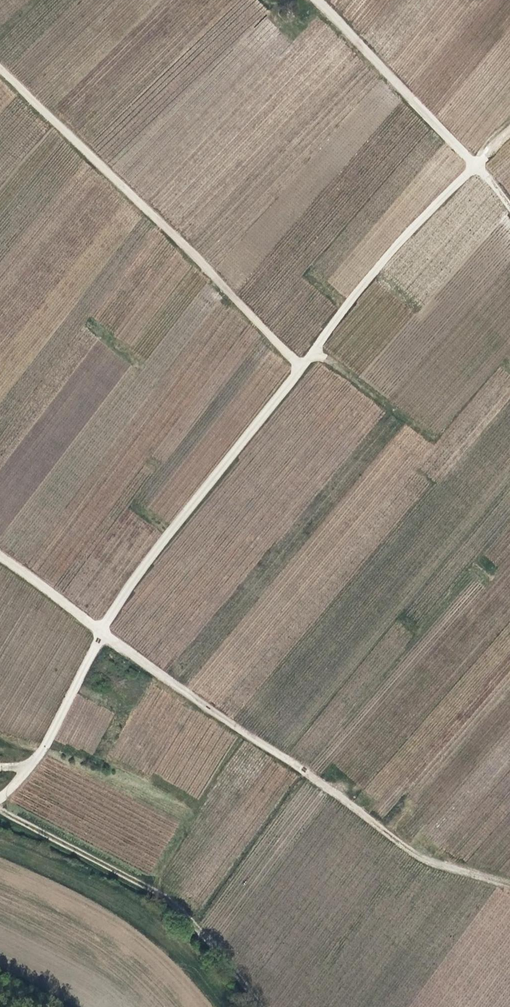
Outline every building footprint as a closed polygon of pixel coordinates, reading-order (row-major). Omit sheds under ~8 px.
[(294,16),(299,8),(286,0),(276,0),(274,4),(294,16)]
